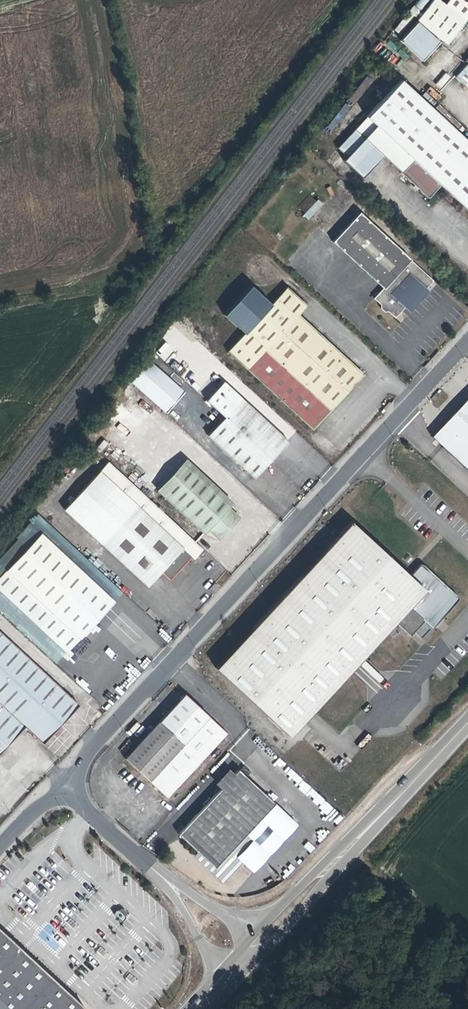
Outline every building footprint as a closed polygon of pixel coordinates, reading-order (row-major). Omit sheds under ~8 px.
[(423,4),(421,6),(458,37),(467,25),(467,0),(454,0),(451,4),(446,0),(426,0),(422,0),(420,3),(423,4)] [(399,40),(422,61),(448,33),(425,12),(399,40)] [(455,77),(464,86),(465,86),(467,82),(467,63),(455,77)] [(440,88),(451,77),(446,72),(435,83),(440,88)] [(467,155),(467,144),(400,80),(390,91),(337,149),(346,157),(343,161),(362,179),(382,156),(394,144),(412,160),(400,173),(428,199),(440,186),(467,155)] [(430,86),(421,96),(433,106),(441,97),(430,86)] [(382,156),(400,173),(412,160),(394,144),(382,156)] [(440,186),(467,212),(467,155),(440,186)] [(310,193),(297,208),(309,219),(322,204),(310,193)] [(332,241),(383,288),(373,299),(378,304),(379,309),(384,313),(388,313),(394,318),(406,305),(411,309),(428,291),(425,289),(432,281),(358,213),(332,241)] [(286,286),(276,297),(296,316),(297,314),(306,305),(286,286)] [(361,376),(296,316),(276,297),(226,351),(312,430),(361,376)] [(362,375),(297,314),(296,316),(361,376),(362,375)] [(164,413),(184,392),(150,360),(130,382),(164,413)] [(165,372),(176,382),(186,370),(174,361),(165,372)] [(207,435),(254,478),(288,442),(241,398),(207,435)] [(432,436),(467,470),(467,398),(432,436)] [(226,509),(227,508),(229,506),(188,468),(183,463),(157,490),(163,495),(186,471),(226,509)] [(99,470),(62,510),(148,586),(161,571),(170,580),(192,556),(99,470)] [(223,512),(226,509),(186,471),(163,495),(204,533),(206,530),(209,527),(215,533),(222,532),(230,523),(230,517),(223,512)] [(209,527),(206,530),(218,540),(238,519),(227,508),(226,509),(223,512),(230,517),(230,523),(222,532),(215,533),(209,527)] [(419,565),(409,577),(351,522),(215,668),(288,736),(394,622),(408,635),(413,631),(422,639),(457,602),(458,601),(458,599),(458,598),(457,597),(424,566),(423,565),(422,564),(420,565),(419,565)] [(113,603),(40,533),(0,577),(0,593),(64,654),(113,603)] [(212,592),(217,587),(214,584),(209,590),(212,592)] [(78,705),(0,632),(0,752),(24,727),(42,744),(78,705)] [(167,797),(227,732),(185,693),(124,758),(167,797)] [(178,834),(198,853),(214,868),(267,812),(274,804),(238,769),(178,834)] [(290,833),(267,812),(214,868),(198,853),(195,856),(223,883),(242,862),(253,872),(290,833)] [(0,931),(0,1008),(81,1008),(82,1007),(0,931)]
